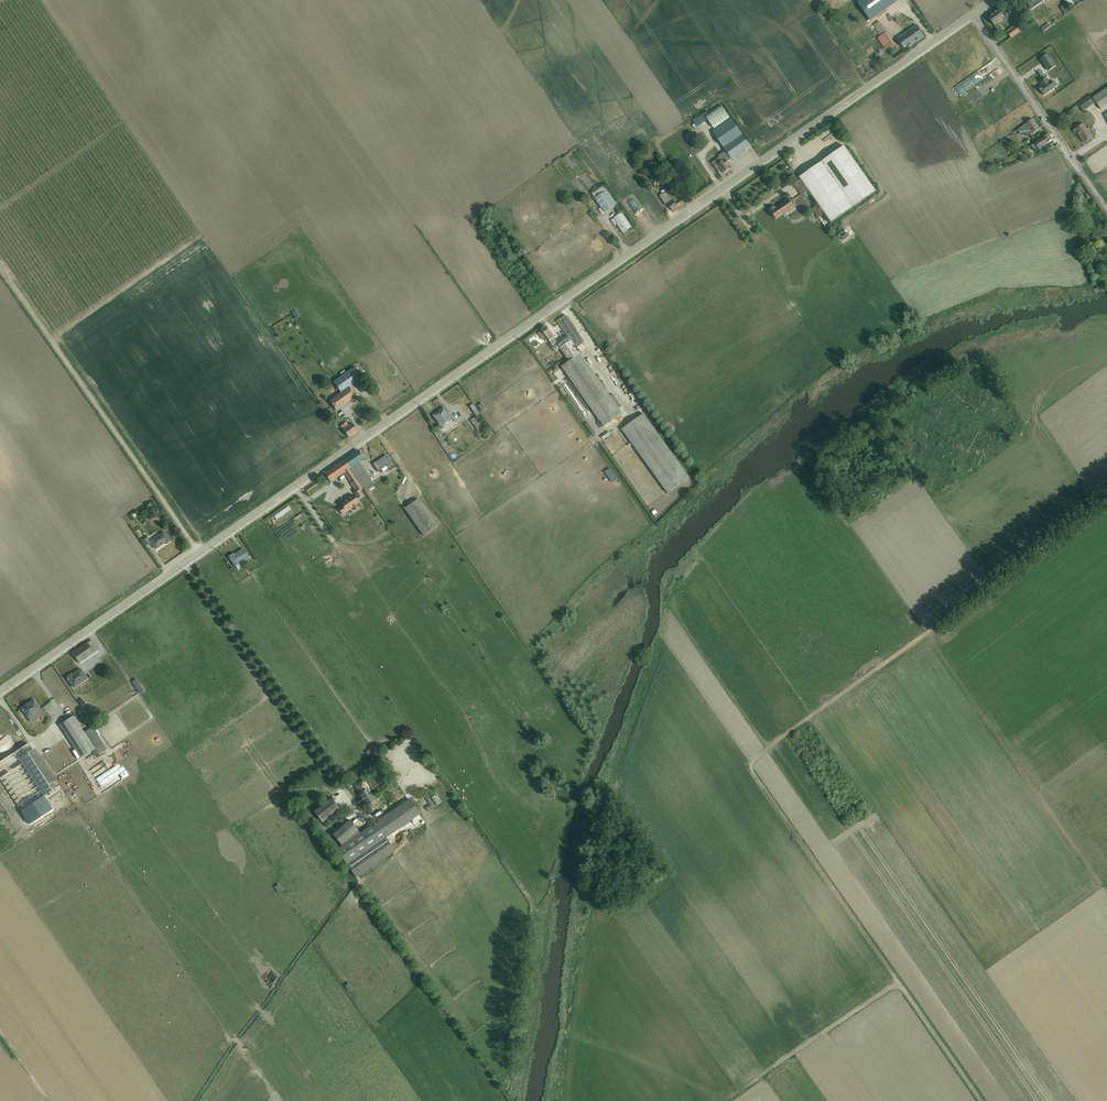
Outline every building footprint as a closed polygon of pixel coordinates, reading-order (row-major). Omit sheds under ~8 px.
[(871,21),(900,0),(856,0),(871,21)] [(1041,0),(1025,0),(1031,9),(1042,2),(1041,0)] [(1063,16),(1068,13),(1063,4),(1058,7),(1063,16)] [(999,9),(988,18),(999,32),(1002,29),(998,24),(1005,18),(999,9)] [(880,21),(874,25),(881,36),(878,38),(885,50),(895,43),(880,21)] [(1046,23),(1038,28),(1041,32),(1049,26),(1046,23)] [(916,25),(897,38),(903,48),(908,45),(909,47),(912,45),(924,37),(916,25)] [(1015,25),(1006,32),(1011,38),(1023,29),(1021,26),(1018,29),(1015,25)] [(1047,54),(1040,59),(1048,71),(1056,66),(1047,54)] [(957,88),(961,92),(963,91),(963,90),(971,84),(966,77),(958,83),(960,86),(957,88)] [(982,77),(972,85),(975,89),(985,81),(982,77)] [(1042,86),(1039,88),(1040,90),(1044,96),(1056,88),(1055,87),(1058,86),(1054,81),(1052,82),(1051,80),(1048,81),(1046,78),(1040,82),(1042,86)] [(980,97),(990,91),(989,88),(978,94),(980,97)] [(1080,106),(1084,112),(1096,102),(1101,110),(1106,106),(1106,88),(1093,98),(1092,98),(1080,106)] [(721,105),(705,116),(714,129),(730,118),(721,105)] [(703,114),(693,121),(697,127),(707,120),(703,114)] [(719,157),(712,163),(716,169),(718,171),(721,169),(724,173),(724,172),(724,173),(727,171),(726,171),(729,169),(727,165),(728,164),(727,162),(731,158),(732,159),(751,146),(731,119),(713,132),(726,150),(718,156),(719,157)] [(1031,121),(1017,131),(1020,136),(1024,133),(1026,136),(1032,132),(1033,134),(1039,129),(1033,119),(1032,120),(1031,120),(1031,121)] [(1083,123),(1073,130),(1076,134),(1077,133),(1084,143),(1095,136),(1091,131),(1089,132),(1083,123)] [(1039,148),(1048,143),(1052,140),(1049,134),(1034,143),(1031,145),(1035,151),(1039,148)] [(800,180),(794,184),(802,196),(804,195),(806,198),(811,195),(818,205),(813,209),(819,218),(824,214),(831,223),(876,192),(844,146),(799,178),(800,180)] [(652,169),(646,173),(654,184),(655,187),(661,183),(652,169)] [(668,192),(679,208),(684,204),(681,198),(678,192),(675,194),(673,192),(676,190),(674,187),(673,188),(669,182),(664,186),(668,192)] [(595,198),(607,190),(604,186),(592,194),(595,198)] [(679,208),(668,192),(667,191),(666,191),(665,189),(662,191),(663,193),(659,196),(666,205),(668,204),(673,212),(679,208)] [(607,190),(595,198),(602,208),(599,210),(602,214),(617,204),(607,190)] [(775,207),(770,210),(776,220),(781,216),(788,211),(789,212),(795,207),(789,200),(776,208),(775,207)] [(622,213),(611,220),(615,226),(617,224),(623,233),(631,227),(622,213)] [(1095,232),(1097,235),(1102,231),(1106,239),(1106,227),(1106,228),(1105,225),(1095,232)] [(835,229),(838,235),(844,232),(843,230),(842,231),(840,227),(835,229)] [(1096,256),(1101,266),(1106,263),(1106,258),(1103,252),(1096,256)] [(1102,285),(1094,290),(1096,294),(1100,292),(1101,293),(1105,291),(1102,285)] [(289,313),(293,319),(298,316),(293,310),(289,313)] [(542,330),(547,337),(555,348),(556,347),(558,350),(560,348),(569,362),(562,367),(604,427),(623,414),(577,348),(585,342),(566,315),(557,321),(567,335),(557,342),(546,326),(542,330)] [(547,337),(542,330),(538,333),(543,340),(547,337)] [(341,392),(329,401),(336,411),(359,393),(353,385),(363,378),(355,367),(333,382),(341,392)] [(473,404),(469,406),(476,416),(480,414),(473,404)] [(444,408),(433,416),(443,429),(453,422),(444,408)] [(644,413),(621,429),(668,493),(690,477),(644,413)] [(478,415),(470,421),(478,431),(483,428),(476,418),(479,416),(478,415)] [(347,427),(343,430),(348,437),(357,431),(352,423),(349,426),(346,422),(344,424),(347,427)] [(587,422),(585,424),(593,434),(595,433),(587,422)] [(436,428),(432,430),(447,453),(452,449),(449,445),(448,446),(445,441),(443,442),(440,436),(442,435),(439,430),(438,431),(436,428)] [(601,439),(609,434),(607,431),(599,436),(601,439)] [(344,460),(363,488),(364,490),(374,484),(359,462),(364,459),(358,450),(344,460)] [(386,455),(373,464),(378,471),(381,469),(383,472),(389,468),(390,470),(394,467),(386,455)] [(363,488),(344,460),(325,474),(331,482),(344,473),(357,492),(355,493),(359,499),(364,495),(362,491),(360,493),(359,491),(363,488)] [(602,471),(609,483),(615,479),(609,467),(602,471)] [(316,481),(305,491),(309,495),(320,486),(316,481)] [(342,506),(338,508),(343,515),(353,508),(355,510),(359,507),(357,504),(359,503),(353,494),(344,500),(345,502),(341,505),(342,506)] [(1083,502),(1088,508),(1095,503),(1090,497),(1083,502)] [(418,499),(404,509),(423,536),(438,526),(418,499)] [(148,537),(144,540),(148,546),(152,543),(156,549),(163,544),(165,542),(166,544),(170,541),(163,532),(150,541),(148,537)] [(233,554),(229,557),(236,567),(249,557),(243,549),(235,556),(233,554)] [(91,640),(72,653),(79,663),(98,650),(91,640)] [(71,674),(67,677),(74,688),(88,679),(81,669),(72,675),(71,674)] [(133,678),(129,682),(137,694),(142,690),(133,678)] [(81,699),(78,701),(80,704),(83,708),(86,705),(81,699)] [(34,700),(22,708),(22,709),(22,710),(32,723),(44,715),(34,700)] [(73,716),(60,724),(81,758),(84,756),(92,751),(96,756),(107,749),(92,727),(84,732),(73,716)] [(112,750),(121,744),(119,741),(110,748),(112,750)] [(377,744),(366,752),(369,756),(380,748),(377,744)] [(41,791),(53,782),(57,780),(43,757),(41,757),(36,748),(19,759),(41,791)] [(93,778),(107,769),(101,760),(87,769),(90,773),(93,778)] [(53,782),(41,791),(44,796),(57,788),(53,782)] [(368,789),(359,794),(367,806),(368,805),(372,810),(379,806),(368,789)] [(423,792),(417,795),(419,799),(424,796),(430,805),(425,808),(428,811),(433,807),(432,805),(434,804),(430,798),(426,792),(424,794),(423,792)] [(331,797),(314,811),(323,823),(325,821),(327,824),(336,817),(334,814),(340,809),(331,797)] [(350,820),(332,833),(341,846),(336,849),(356,878),(363,873),(395,851),(386,838),(420,814),(410,798),(359,833),(350,820)] [(36,825),(45,820),(41,814),(46,811),(47,813),(49,812),(43,801),(28,810),(36,825)] [(279,884),(274,887),(278,893),(283,890),(279,884)] [(342,987),(347,992),(351,987),(345,983),(342,987)] [(240,1058),(235,1053),(231,1058),(235,1062),(240,1058)]
